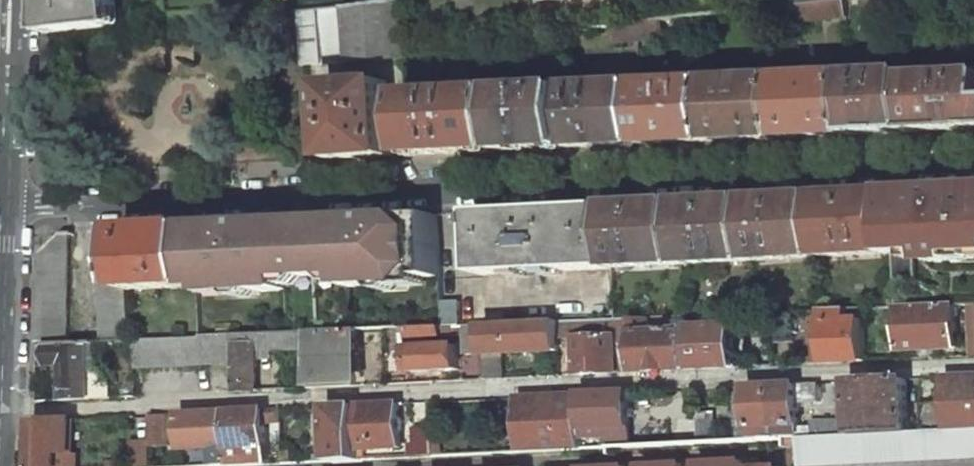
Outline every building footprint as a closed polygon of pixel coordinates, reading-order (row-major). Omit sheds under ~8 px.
[(49,33),(110,27),(109,13),(122,12),(120,0),(50,0),(49,33)] [(846,1),(795,6),(797,22),(847,17),(846,1)] [(403,2),(302,13),(306,66),(324,64),(408,57),(403,2)] [(122,12),(109,13),(110,27),(123,25),(122,12)] [(910,71),(850,74),(853,134),(913,131),(910,76),(910,71)] [(910,76),(913,131),(973,128),(973,73),(910,76)] [(850,74),(780,77),(783,137),(853,134),(850,74)] [(780,77),(710,81),(713,140),(783,137),(780,77)] [(388,81),(328,85),(333,159),(393,156),(388,81)] [(710,81),(641,84),(643,144),(713,140),(710,81)] [(641,84),(571,87),(573,147),(643,144),(641,84)] [(571,87),(500,90),(503,150),(573,147),(571,87)] [(500,90),(410,95),(413,155),(503,150),(500,90)] [(891,193),(894,252),(895,279),(896,279),(916,278),(914,251),(930,250),(930,261),(960,260),(959,252),(973,251),(973,188),(891,193)] [(891,193),(821,196),(823,256),(894,252),(891,193)] [(821,196),(750,199),(752,261),(823,256),(821,196)] [(750,199),(681,203),(684,264),(752,261),(750,199)] [(681,203),(610,206),(613,267),(684,264),(681,203)] [(610,206),(479,213),(482,275),(614,269),(613,267),(610,206)] [(348,219),(298,221),(286,222),(286,225),(266,226),(260,226),(246,227),(218,225),(197,226),(200,286),(200,289),(247,286),(247,291),(248,291),(290,290),(292,315),(310,332),(334,331),(353,311),(351,287),(395,285),(394,280),(441,277),(442,277),(440,240),(439,222),(439,214),(422,215),(390,220),(382,221),(371,221),(349,222),(348,219)] [(197,226),(124,230),(127,289),(200,286),(197,226)] [(124,230),(98,231),(96,342),(129,340),(127,289),(124,230)] [(63,233),(41,253),(38,345),(48,344),(62,344),(70,232),(63,233)] [(460,301),(443,301),(444,326),(448,326),(461,325),(460,301)] [(956,304),(900,306),(902,350),(958,348),(956,304)] [(826,309),(824,309),(826,335),(815,335),(816,363),(867,361),(864,307),(826,309)] [(792,311),(772,311),(775,341),(794,341),(792,311)] [(616,318),(559,321),(560,339),(577,339),(578,374),(619,372),(634,372),(633,343),(632,317),(616,318)] [(651,317),(632,317),(633,343),(634,372),(691,369),(689,327),(651,329),(651,317)] [(559,321),(483,324),(484,353),(485,379),(505,378),(503,353),(561,351),(560,339),(559,321)] [(483,324),(466,325),(461,325),(448,326),(448,335),(466,335),(467,354),(484,353),(483,324)] [(733,325),(689,327),(691,369),(735,367),(733,325)] [(444,326),(411,327),(413,372),(460,369),(458,345),(427,347),(426,336),(448,335),(448,326),(444,326)] [(334,331),(310,332),(310,349),(311,388),(356,385),(353,330),(334,331)] [(310,332),(234,336),(234,363),(235,392),(257,391),(256,348),(272,348),(272,350),(310,349),(310,332)] [(202,337),(136,340),(136,367),(234,363),(234,336),(202,337)] [(62,344),(48,344),(49,365),(63,365),(64,400),(109,398),(109,371),(90,371),(90,342),(62,344)] [(946,376),(949,428),(973,427),(973,375),(946,376)] [(907,378),(852,381),(853,417),(854,433),(910,430),(907,378)] [(772,385),(775,437),(786,437),(799,436),(854,433),(853,417),(812,419),(812,427),(800,427),(799,400),(818,399),(817,383),(798,384),(772,385)] [(775,437),(772,385),(748,386),(748,391),(734,391),(735,427),(742,426),(743,439),(760,438),(775,437)] [(629,392),(579,394),(582,447),(610,446),(632,445),(629,392)] [(579,394),(520,397),(522,450),(565,448),(571,448),(582,447),(579,394)] [(400,403),(357,406),(359,450),(402,447),(400,403)] [(941,403),(922,403),(924,430),(943,429),(941,403)] [(357,406),(328,407),(331,460),(360,458),(359,450),(357,406)] [(698,409),(680,409),(674,423),(675,442),(700,441),(699,413),(698,409)] [(265,410),(226,412),(228,447),(267,445),(265,410)] [(182,414),(184,448),(214,447),(216,465),(229,465),(228,447),(226,412),(182,414)] [(715,413),(699,413),(700,441),(716,440),(715,413)] [(168,414),(151,415),(153,446),(170,445),(168,414)] [(74,419),(60,420),(60,427),(74,427),(74,419)] [(36,421),(34,465),(58,465),(59,451),(73,452),(74,427),(60,427),(60,420),(36,421)] [(949,428),(943,429),(924,430),(910,430),(854,433),(799,436),(800,464),(973,455),(973,427),(949,428)] [(434,455),(432,428),(416,429),(417,444),(412,444),(413,456),(434,455)] [(464,453),(451,454),(451,464),(464,464),(464,453)]
